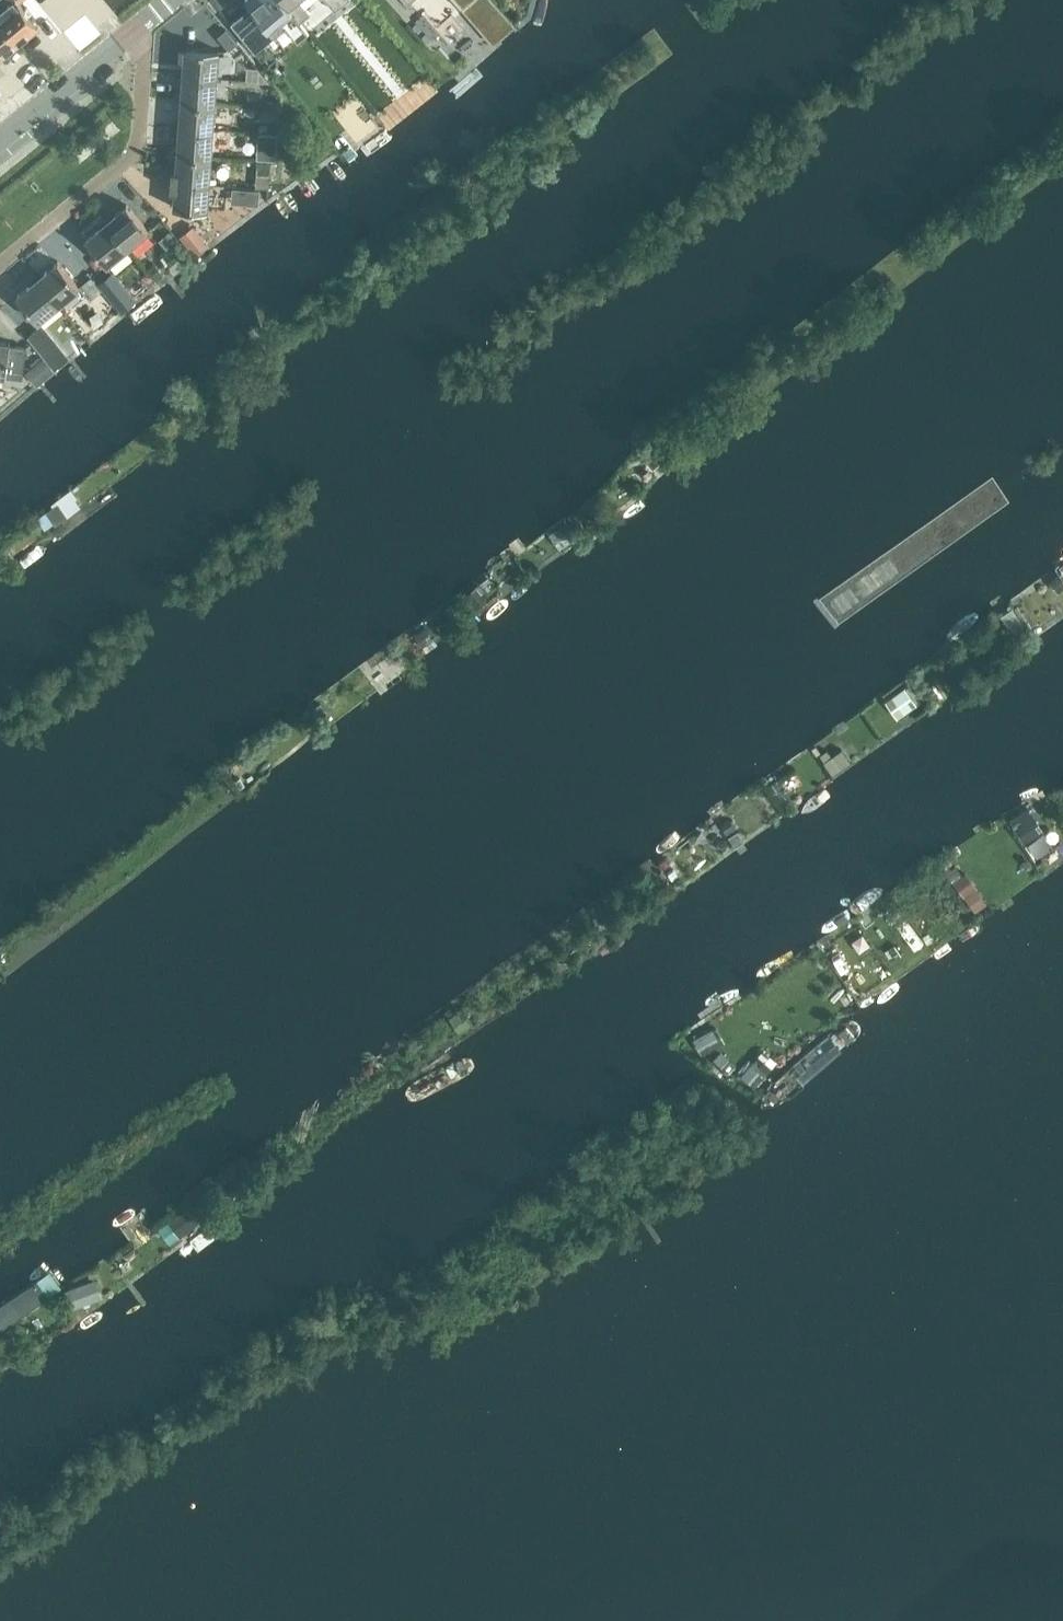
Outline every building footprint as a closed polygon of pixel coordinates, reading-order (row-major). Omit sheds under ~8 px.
[(16,43),(37,26),(16,0),(0,0),(0,25),(16,43)] [(232,22),(255,49),(287,23),(300,38),(310,30),(300,19),(295,13),(293,10),(288,5),(284,0),(250,0),(254,4),(241,15),(232,22)] [(288,5),(293,10),(295,13),(300,19),(310,11),(301,0),(284,0),(288,5)] [(335,8),(346,0),(329,0),(335,8)] [(16,43),(0,25),(0,56),(16,43)] [(184,72),(218,75),(220,48),(186,46),(184,72)] [(182,99),(216,101),(218,75),(184,72),(182,99)] [(181,125),(214,127),(216,101),(182,99),(181,125)] [(261,108),(261,119),(276,120),(277,109),(261,108)] [(179,151),(212,154),(214,127),(181,125),(179,151)] [(259,133),(258,145),(276,146),(277,134),(259,133)] [(177,178),(211,180),(212,154),(179,151),(177,178)] [(269,161),(257,160),(257,171),(268,172),(269,161)] [(211,180),(177,178),(175,205),(209,207),(211,180)] [(247,188),(246,203),(259,204),(260,189),(247,188)] [(107,219),(128,246),(149,228),(128,202),(107,219)] [(128,246),(107,219),(86,236),(108,263),(128,246)] [(38,276),(60,302),(79,287),(80,285),(59,259),(38,276)] [(155,263),(147,270),(156,280),(163,273),(155,263)] [(138,297),(114,269),(100,281),(123,309),(138,297)] [(60,302),(38,276),(17,293),(39,319),(60,302)] [(80,285),(79,287),(90,300),(102,289),(91,276),(80,285)] [(6,374),(6,375),(23,377),(27,346),(10,344),(11,341),(0,339),(0,373),(6,374)] [(43,357),(28,369),(40,383),(55,370),(43,357)] [(654,445),(647,452),(658,464),(665,458),(664,457),(667,454),(658,443),(655,446),(654,445)] [(986,494),(977,500),(980,504),(982,507),(991,502),(986,494)] [(58,504),(47,512),(53,521),(55,524),(66,516),(58,504)] [(47,512),(39,518),(45,527),(53,521),(47,512)] [(567,521),(551,532),(557,541),(563,537),(567,543),(578,536),(567,521)] [(1052,580),(1061,589),(1062,587),(1062,579),(1059,574),(1052,580)] [(478,585),(467,595),(475,605),(487,595),(478,585)] [(460,599),(446,609),(452,617),(466,607),(460,599)] [(1012,608),(1002,615),(1009,627),(1020,620),(1012,608)] [(425,627),(415,633),(426,651),(437,644),(425,627)] [(909,685),(895,695),(906,711),(920,700),(909,685)] [(321,703),(314,708),(321,716),(327,711),(321,703)] [(816,745),(811,748),(816,755),(821,752),(816,745)] [(827,749),(819,754),(824,761),(832,755),(827,749)] [(777,780),(768,786),(774,793),(783,787),(777,780)] [(783,792),(776,796),(782,804),(789,799),(783,792)] [(1025,810),(1010,820),(1025,842),(1039,833),(1025,810)] [(729,818),(721,823),(727,832),(734,827),(729,818)] [(738,831),(729,837),(735,845),(743,839),(738,831)] [(949,866),(945,869),(954,880),(962,874),(956,866),(952,869),(949,866)] [(966,873),(954,881),(965,895),(976,887),(966,873)] [(976,889),(965,897),(976,910),(986,903),(976,889)] [(893,905),(885,912),(890,918),(898,911),(893,905)] [(609,908),(594,917),(601,929),(616,919),(609,908)] [(849,971),(842,977),(847,984),(854,979),(849,971)] [(462,1009),(450,1017),(459,1030),(471,1022),(462,1009)] [(709,1030),(694,1039),(703,1053),(717,1045),(709,1030)] [(721,1052),(713,1060),(727,1073),(735,1064),(721,1052)] [(754,1061),(743,1075),(755,1085),(766,1072),(754,1061)] [(197,1201),(168,1222),(178,1236),(199,1221),(196,1217),(204,1211),(197,1201)] [(91,1282),(66,1291),(72,1307),(97,1298),(91,1282)]
